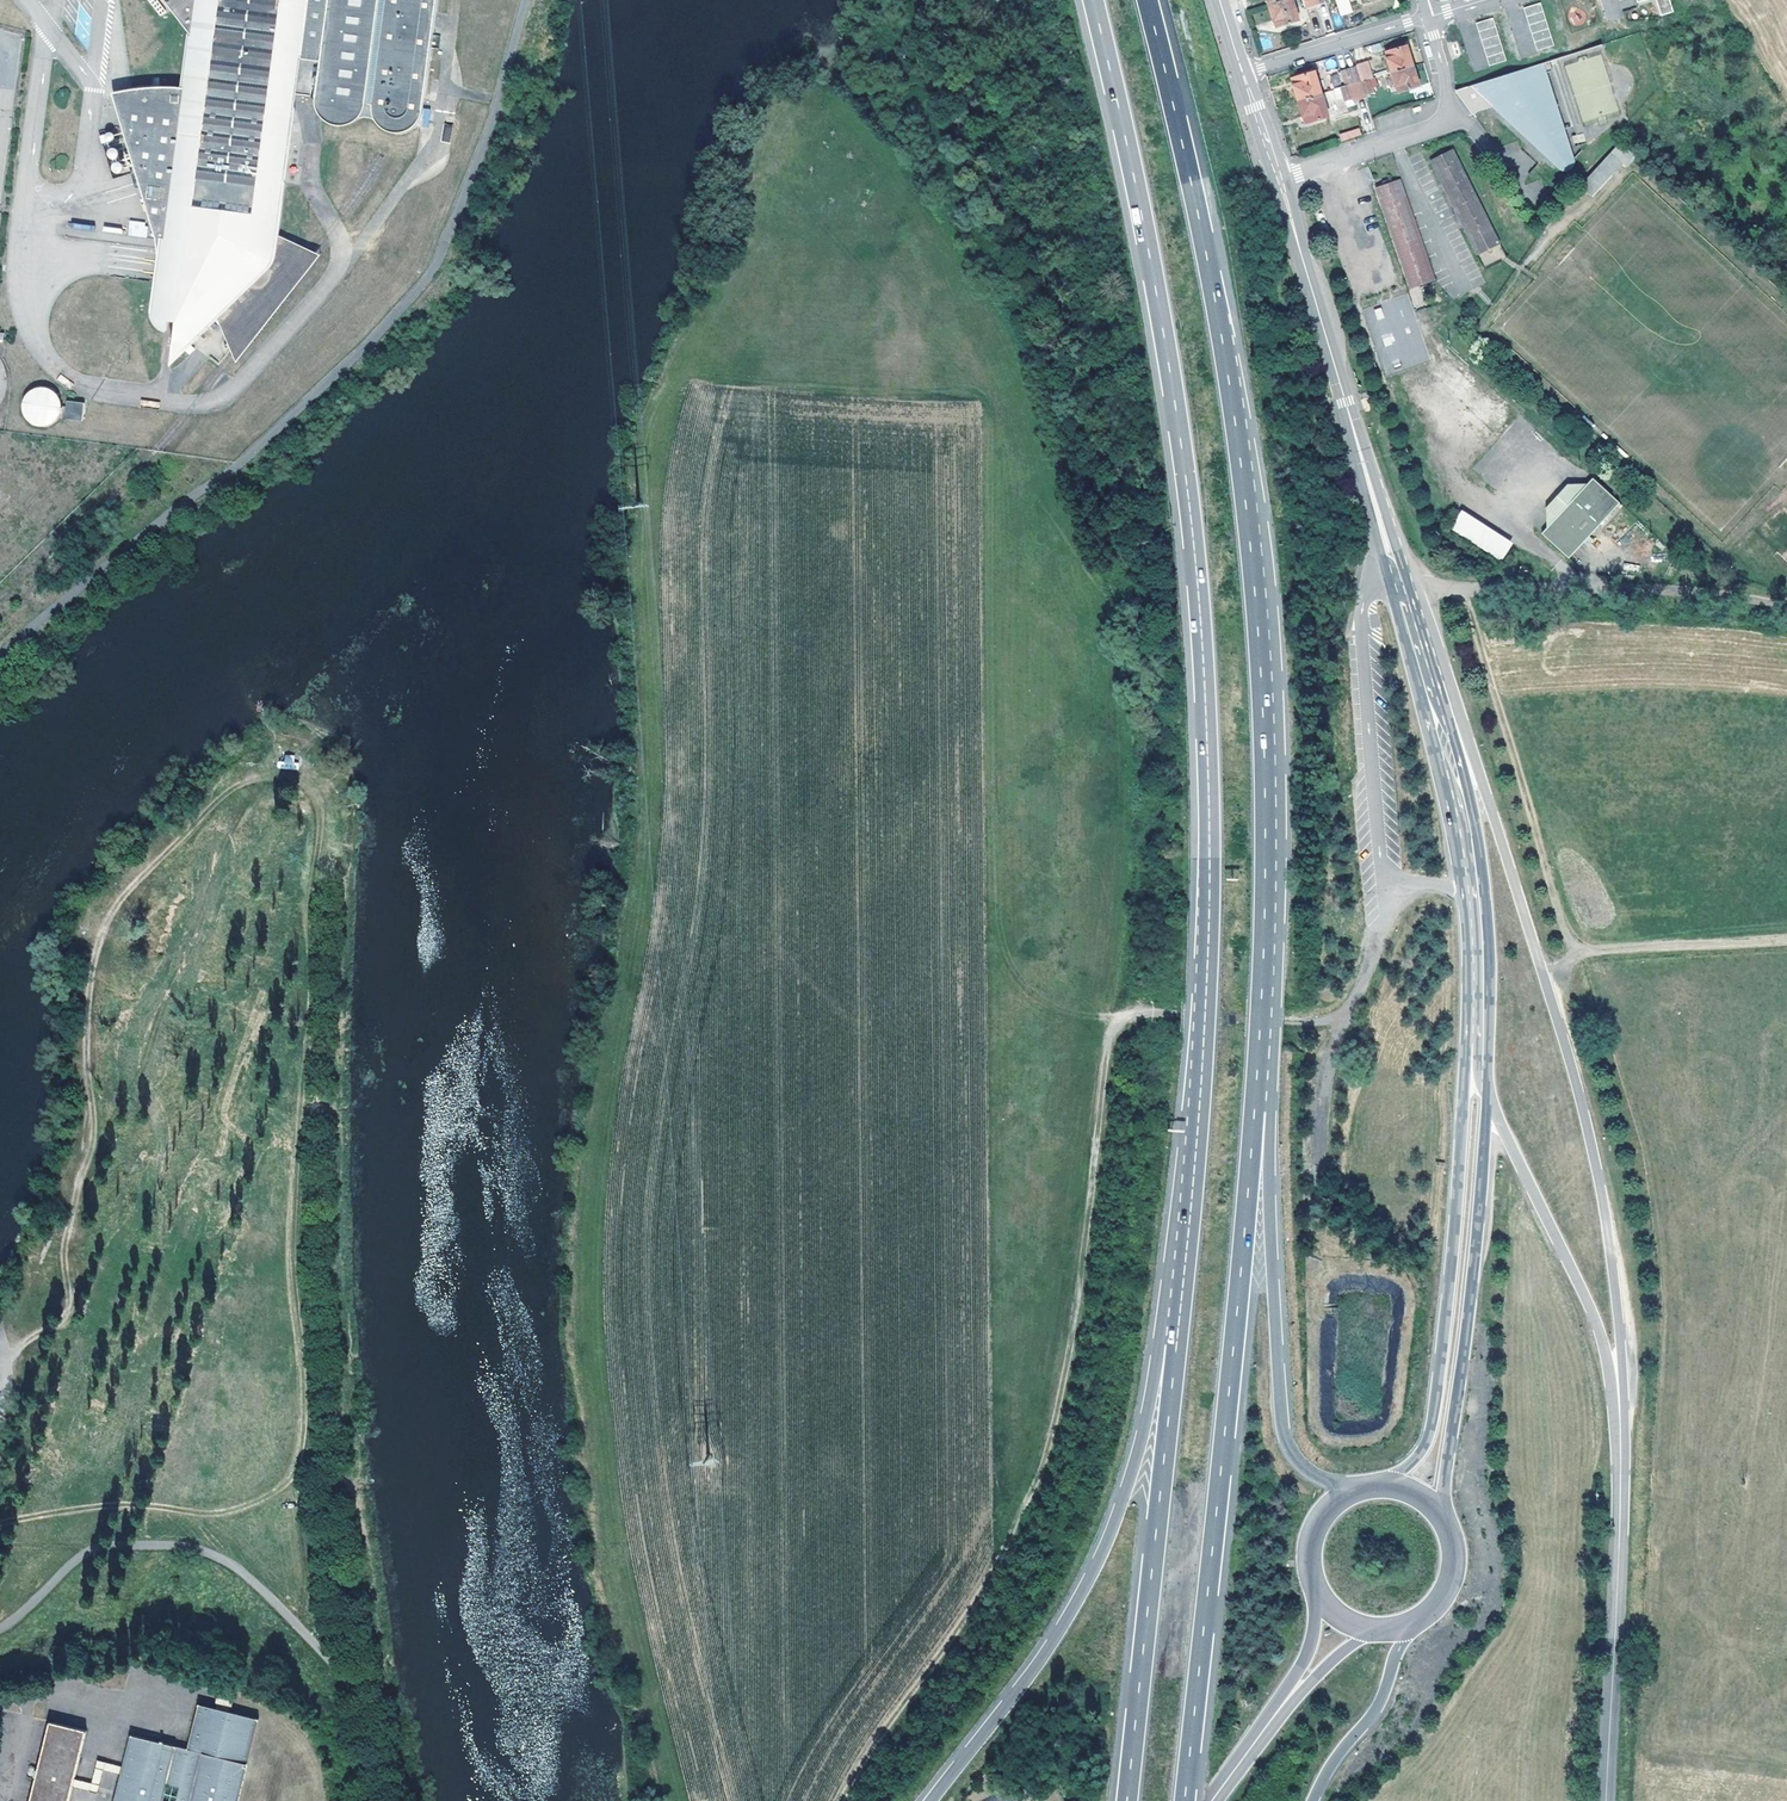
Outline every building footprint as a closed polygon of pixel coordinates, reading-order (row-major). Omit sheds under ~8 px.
[(196,40),(189,85),(145,86),(133,88),(133,95),(117,98),(136,162),(157,235),(180,239),(174,284),(158,280),(157,289),(154,305),(155,314),(161,324),(169,330),(172,319),(179,319),(176,347),(189,349),(223,316),(235,342),(257,316),(295,267),(306,244),(281,229),(295,103),(298,99),(300,87),(319,91),(320,100),(324,107),(333,114),(343,118),(355,114),(369,116),(386,129),(399,132),(413,124),(419,115),(435,0),(166,0),(196,40)] [(1269,5),(1276,27),(1299,20),(1293,0),(1287,0),(1269,5)] [(1341,16),(1353,13),(1349,0),(1336,0),(1341,16)] [(1674,11),(1670,0),(1656,0),(1661,15),(1674,11)] [(1542,3),(1525,8),(1537,51),(1554,46),(1542,3)] [(1494,18),(1476,24),(1490,66),(1507,61),(1494,18)] [(1383,54),(1390,73),(1413,66),(1407,46),(1383,54)] [(1580,121),(1617,113),(1604,55),(1567,63),(1580,121)] [(1358,70),(1365,68),(1363,60),(1355,63),(1358,70)] [(1342,88),(1361,82),(1358,70),(1355,63),(1343,67),(1345,74),(1338,76),(1342,88)] [(1461,89),(1456,91),(1471,114),(1476,111),(1492,107),(1492,109),(1492,110),(1505,122),(1506,124),(1508,124),(1509,125),(1511,125),(1522,137),(1523,138),(1525,138),(1556,132),(1544,73),(1550,72),(1548,63),(1532,67),(1517,72),(1475,85),(1461,89)] [(1413,66),(1390,73),(1396,94),(1420,87),(1413,66)] [(1366,70),(1369,80),(1380,76),(1378,67),(1366,70)] [(1358,70),(1361,82),(1369,80),(1366,70),(1365,68),(1358,70)] [(1292,78),(1299,101),(1321,94),(1314,72),(1292,78)] [(1361,82),(1365,94),(1372,92),(1369,80),(1361,82)] [(1346,100),(1365,94),(1361,82),(1342,88),(1346,100)] [(1321,94),(1299,101),(1306,124),(1328,117),(1321,94)] [(444,124),(442,140),(449,141),(451,125),(444,124)] [(1508,124),(1506,124),(1546,168),(1564,165),(1556,132),(1525,138),(1523,138),(1522,137),(1511,125),(1509,125),(1508,124)] [(1341,142),(1362,135),(1359,127),(1339,134),(1341,142)] [(1432,160),(1476,246),(1499,234),(1455,149),(1432,160)] [(1607,151),(1599,161),(1568,196),(1575,203),(1592,185),(1594,187),(1609,170),(1618,160),(1607,151)] [(1618,160),(1609,170),(1615,175),(1624,166),(1618,160)] [(1400,183),(1374,192),(1409,291),(1434,281),(1400,183)] [(128,235),(145,237),(147,222),(130,220),(128,235)] [(1504,243),(1499,234),(1476,246),(1481,255),(1504,243)] [(161,249),(158,280),(174,284),(180,239),(157,235),(161,249)] [(312,246),(306,244),(295,267),(257,316),(235,342),(242,356),(322,251),(312,246)] [(1363,309),(1384,376),(1430,361),(1409,294),(1363,309)] [(62,418),(80,421),(83,403),(66,400),(62,405),(58,405),(54,394),(48,389),(43,388),(36,389),(30,391),(26,396),(22,402),(23,409),(24,413),(27,417),(32,422),(42,422),(49,421),(53,419),(56,412),(62,413),(62,418)] [(1593,478),(1554,521),(1548,527),(1576,552),(1626,497),(1598,471),(1593,478)] [(1552,502),(1554,521),(1593,478),(1572,478),(1552,502)] [(1514,540),(1462,509),(1451,527),(1503,559),(1514,540)] [(1624,562),(1622,570),(1638,574),(1639,566),(1624,562)] [(131,1734),(114,1800),(239,1800),(259,1718),(229,1711),(231,1707),(233,1707),(237,1690),(219,1686),(215,1703),(217,1703),(216,1708),(199,1703),(188,1748),(131,1734)] [(30,1800),(69,1800),(87,1730),(50,1721),(37,1775),(30,1800)]
